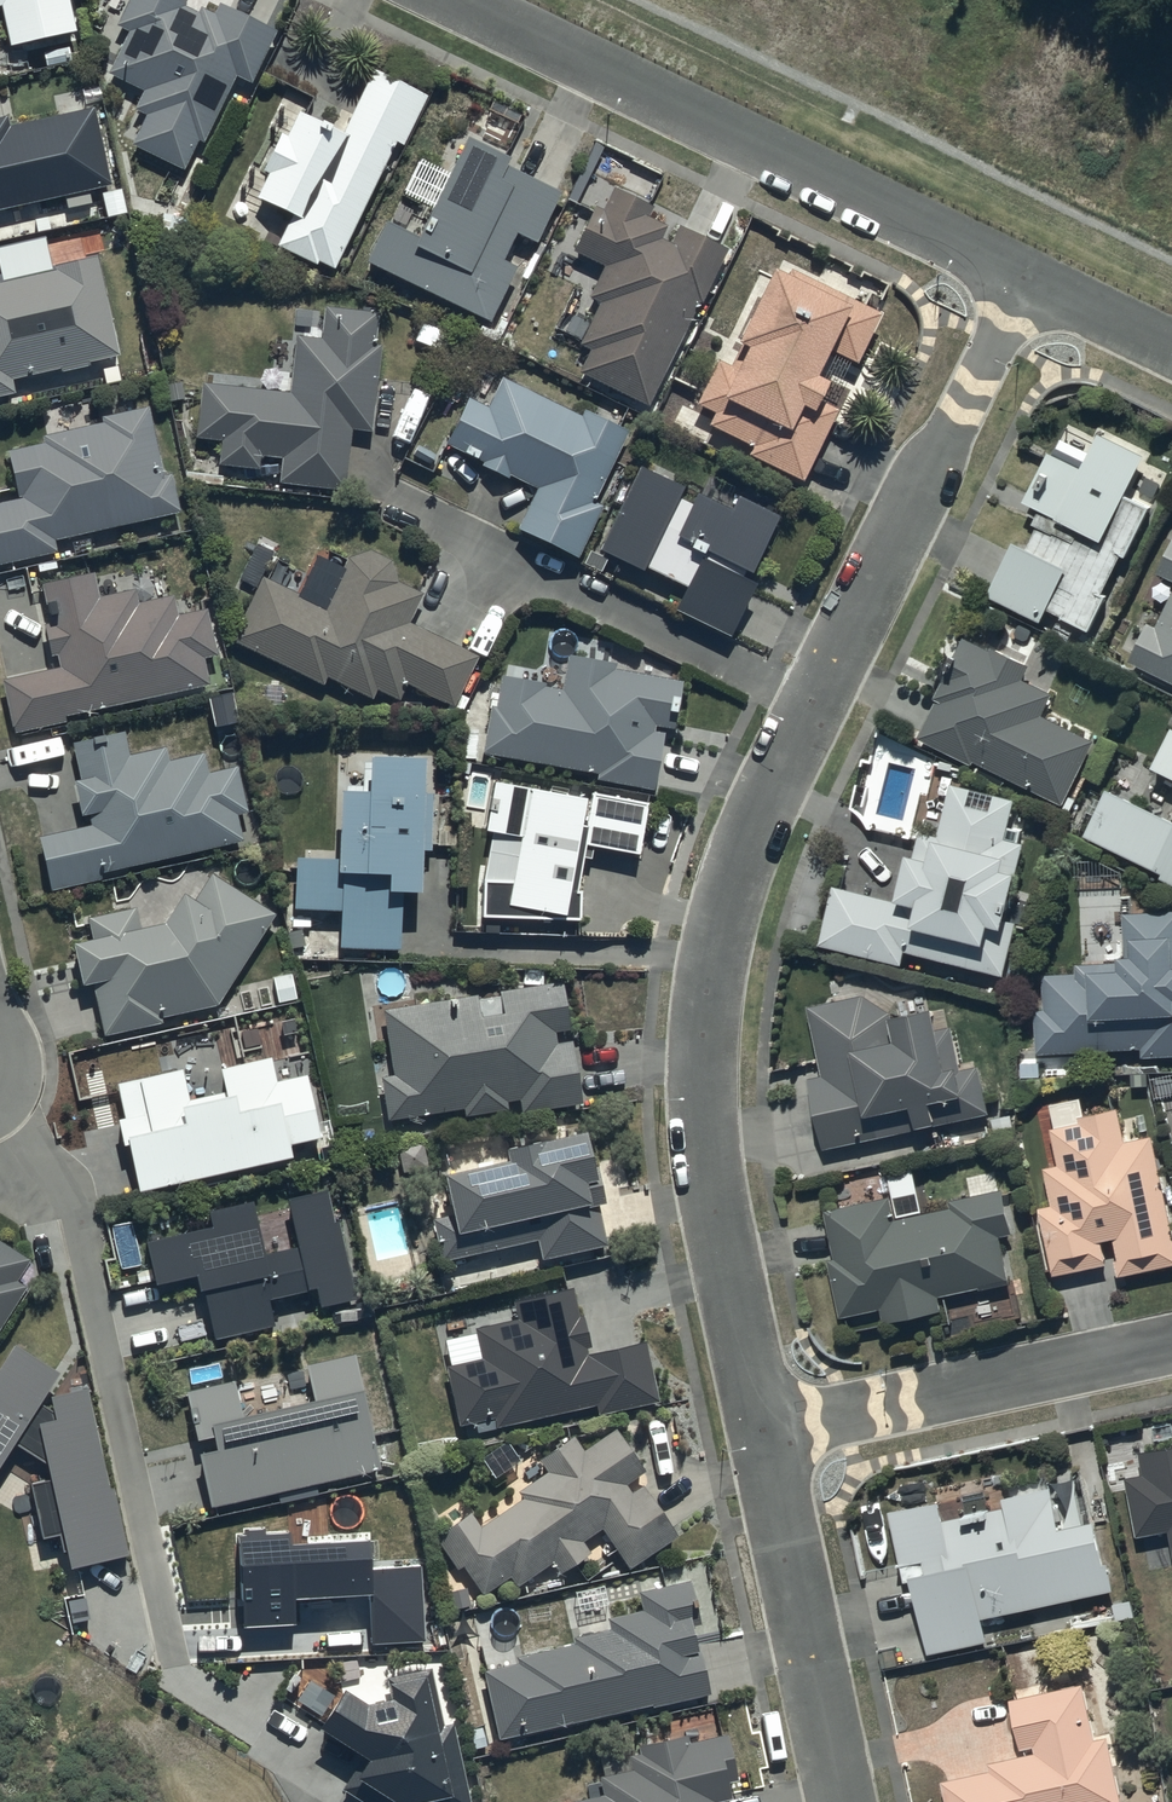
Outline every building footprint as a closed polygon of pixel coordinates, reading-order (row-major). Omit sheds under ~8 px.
[(5,47),(71,33),(64,0),(0,0),(0,24),(5,47)] [(172,0),(127,0),(114,28),(125,34),(105,76),(139,92),(131,109),(142,115),(127,147),(181,173),(195,141),(201,143),(233,75),(250,83),(273,34),(215,7),(210,15),(199,10),(196,16),(181,10),(183,5),(172,0)] [(424,97),(368,71),(338,135),(296,115),(285,139),(276,134),(259,173),(264,175),(252,200),(287,216),(272,248),(312,267),(314,263),(330,270),(389,143),(400,148),(424,97)] [(108,186),(91,108),(7,127),(5,119),(0,121),(0,210),(108,186)] [(504,161),(460,140),(412,239),(380,224),(361,263),(486,324),(512,270),(497,263),(512,233),(532,243),(556,193),(502,167),(504,161)] [(599,212),(591,208),(569,254),(601,270),(586,300),(596,305),(576,347),(586,352),(575,375),(643,408),(695,301),(698,303),(724,251),(677,228),(669,245),(658,240),(663,228),(645,219),(650,207),(611,188),(599,212)] [(10,396),(7,380),(54,371),(55,374),(85,368),(83,362),(114,356),(95,259),(52,268),(53,271),(0,282),(0,399),(10,396)] [(781,281),(766,274),(728,345),(738,351),(729,368),(714,360),(690,406),(710,416),(705,426),(746,448),(743,455),(797,483),(834,412),(812,400),(820,386),(807,379),(823,350),(850,364),(877,315),(788,268),(781,281)] [(287,393),(197,384),(192,438),(218,441),(216,464),(256,468),(257,457),(278,460),(275,485),(342,492),(348,428),(367,430),(376,348),(370,348),(373,315),(321,309),(318,342),(292,339),(287,393)] [(580,418),(499,379),(485,409),(465,399),(443,446),(459,453),(458,455),(472,462),(473,460),(481,464),(479,468),(504,480),(506,476),(533,489),(513,531),(575,561),(601,509),(590,504),(624,431),(583,411),(580,418)] [(0,505),(0,563),(51,552),(49,543),(175,514),(167,476),(161,477),(145,409),(100,420),(101,425),(40,439),(41,445),(4,453),(15,502),(0,505)] [(1139,462),(1093,441),(1080,469),(1045,452),(1020,506),(1036,513),(1030,526),(1033,528),(1023,549),(1010,543),(985,597),(1038,622),(1043,613),(1087,633),(1104,596),(1099,593),(1117,555),(1124,559),(1147,509),(1123,497),(1139,462)] [(678,488),(637,468),(595,552),(637,572),(639,568),(683,589),(672,613),(726,640),(752,588),(742,583),(774,516),(736,497),(727,515),(693,498),(688,509),(672,501),(678,488)] [(1155,575),(1171,583),(1171,541),(1155,575)] [(259,577),(228,641),(320,687),(324,679),(369,702),(373,692),(393,702),(401,686),(459,714),(466,700),(457,696),(475,659),(405,624),(419,597),(392,584),(388,564),(365,552),(344,560),(321,607),(259,577)] [(0,681),(0,686),(10,735),(63,724),(62,718),(207,688),(201,659),(212,657),(202,610),(175,616),(171,598),(134,606),(130,591),(96,598),(91,573),(37,584),(45,623),(39,624),(46,657),(53,656),(55,669),(0,681)] [(1153,628),(1145,624),(1126,662),(1171,684),(1171,589),(1153,628)] [(934,701),(915,740),(967,764),(969,760),(1058,802),(1087,740),(1039,718),(1049,697),(1020,683),(1028,666),(991,648),(989,652),(962,639),(953,658),(948,656),(941,671),(943,671),(930,699),(934,701)] [(493,708),(487,707),(479,754),(595,774),(594,781),(649,791),(660,729),(670,731),(678,682),(611,671),(611,665),(564,657),(558,689),(498,679),(493,708)] [(1166,726),(1146,768),(1171,780),(1171,729),(1166,726)] [(86,827),(36,838),(47,892),(97,882),(95,873),(237,841),(232,818),(245,815),(236,775),(227,777),(226,771),(205,776),(200,754),(164,762),(161,749),(126,757),(121,734),(69,745),(77,781),(68,783),(76,816),(83,815),(86,827)] [(329,861),(291,860),(290,911),(335,912),(335,948),(395,949),(395,896),(410,896),(411,852),(427,852),(427,795),(415,795),(415,763),(356,763),(356,787),(340,787),(340,794),(332,794),(329,861)] [(580,797),(489,781),(478,832),(516,840),(507,883),(478,882),(477,919),(575,922),(576,893),(571,893),(577,858),(588,860),(590,848),(637,857),(646,805),(587,795),(581,828),(575,827),(580,797)] [(889,899),(829,885),(815,944),(897,964),(900,951),(998,974),(1010,922),(998,919),(1000,910),(1005,912),(1008,899),(1003,898),(1008,876),(1012,877),(1020,844),(1016,843),(1019,828),(1004,825),(1011,798),(945,782),(933,834),(916,830),(910,855),(900,853),(889,899)] [(1171,821),(1102,790),(1080,835),(1159,873),(1157,879),(1171,886),(1171,819),(1171,821)] [(89,941),(66,947),(75,988),(87,985),(99,1038),(158,1024),(157,1018),(215,1005),(270,916),(208,878),(191,905),(178,898),(160,927),(137,932),(132,908),(84,919),(89,941)] [(1040,974),(1041,1007),(1033,1008),(1034,1051),(1138,1048),(1139,1055),(1171,1054),(1171,910),(1120,911),(1121,947),(1126,946),(1126,954),(1114,955),(1114,962),(1073,963),(1073,973),(1040,974)] [(292,974),(272,977),(277,1002),(296,998),(292,974)] [(472,998),(380,1011),(390,1078),(378,1079),(384,1121),(460,1110),(461,1115),(503,1109),(502,1102),(517,1099),(518,1112),(577,1103),(568,1039),(552,1041),(551,1033),(565,1031),(559,984),(496,993),(497,998),(473,1002),(472,998)] [(861,994),(805,1006),(819,1076),(804,1079),(817,1149),(912,1131),(911,1128),(985,1114),(975,1064),(957,1067),(945,1009),(926,1013),(925,1007),(889,1014),(861,994)] [(298,1002),(273,1008),(277,1022),(301,1016),(298,1002)] [(176,1071),(114,1085),(122,1119),(110,1122),(116,1148),(122,1146),(134,1196),(288,1160),(284,1145),(316,1138),(302,1077),(273,1083),(267,1058),(213,1071),(219,1095),(184,1103),(176,1071)] [(1106,1237),(1110,1236),(1116,1258),(1110,1260),(1114,1277),(1125,1274),(1171,1264),(1171,1228),(1145,1115),(1118,1121),(1115,1105),(1074,1115),(1076,1123),(1047,1130),(1054,1163),(1041,1167),(1049,1202),(1033,1206),(1049,1275),(1103,1262),(1098,1239),(1106,1237)] [(499,1161),(434,1176),(438,1192),(420,1196),(436,1263),(534,1241),(538,1259),(601,1244),(592,1205),(596,1204),(579,1129),(496,1148),(499,1161)] [(426,1167),(419,1140),(391,1146),(398,1174),(426,1167)] [(302,1172),(285,1176),(289,1193),(305,1190),(302,1172)] [(1000,1189),(947,1199),(949,1208),(893,1218),(889,1195),(819,1208),(829,1258),(824,1258),(835,1317),(877,1309),(879,1323),(938,1312),(935,1298),(1007,1285),(997,1233),(1008,1231),(1000,1189)] [(213,1227),(147,1242),(156,1285),(195,1276),(199,1291),(203,1290),(214,1340),(274,1326),(268,1299),(316,1288),(320,1307),(356,1299),(338,1221),(334,1222),(327,1190),(287,1199),(299,1249),(264,1257),(251,1203),(210,1212),(213,1227)] [(23,1288),(15,1283),(29,1259),(0,1242),(0,1326),(23,1288)] [(572,1288),(511,1302),(514,1318),(470,1328),(477,1358),(442,1366),(456,1427),(470,1424),(473,1434),(593,1407),(595,1417),(656,1404),(642,1341),(587,1353),(572,1288)] [(86,1388),(74,1389),(38,1396),(54,1371),(10,1344),(0,1360),(0,1448),(5,1441),(37,1461),(41,1483),(24,1486),(35,1541),(53,1537),(60,1571),(123,1559),(110,1491),(110,1489),(102,1490),(86,1388)] [(377,1472),(354,1355),(300,1365),(308,1402),(238,1416),(232,1383),(179,1394),(189,1441),(206,1438),(209,1451),(192,1454),(203,1507),(377,1472)] [(622,1569),(672,1538),(639,1485),(627,1492),(622,1483),(640,1472),(612,1428),(610,1429),(580,1448),(571,1434),(534,1457),(544,1473),(515,1491),(519,1498),(476,1525),(469,1514),(432,1538),(454,1573),(461,1569),(476,1593),(478,1596),(506,1578),(512,1587),(550,1564),(555,1573),(585,1556),(579,1544),(577,1542),(597,1529),(622,1569)] [(1122,1476),(1121,1477),(1133,1537),(1165,1530),(1171,1565),(1171,1445),(1136,1452),(1140,1472),(1122,1476)] [(1102,1564),(1092,1519),(1055,1527),(1047,1485),(996,1496),(998,1506),(939,1518),(935,1501),(886,1511),(901,1583),(907,1581),(923,1655),(984,1642),(979,1618),(1111,1591),(1105,1564),(1102,1564)] [(291,1532),(238,1535),(242,1626),(298,1623),(296,1599),(371,1595),(373,1643),(425,1640),(421,1566),(373,1569),(371,1541),(292,1545),(291,1532)] [(513,1664),(477,1673),(492,1739),(703,1691),(689,1627),(696,1625),(686,1580),(635,1591),(640,1613),(604,1621),(606,1629),(568,1638),(570,1645),(512,1659),(513,1664)] [(308,1726),(358,1758),(345,1778),(382,1801),(467,1801),(452,1723),(441,1725),(430,1669),(384,1677),(385,1685),(378,1686),(380,1698),(355,1702),(335,1690),(308,1726)] [(943,1801),(1118,1801),(1105,1737),(1093,1739),(1081,1682),(1005,1697),(1018,1758),(987,1765),(988,1770),(939,1780),(943,1801)] [(627,1756),(625,1756),(623,1747),(594,1753),(599,1777),(595,1778),(599,1795),(566,1801),(719,1801),(726,1801),(721,1782),(734,1779),(725,1736),(688,1744),(686,1733),(633,1745),(635,1754),(627,1756)]
